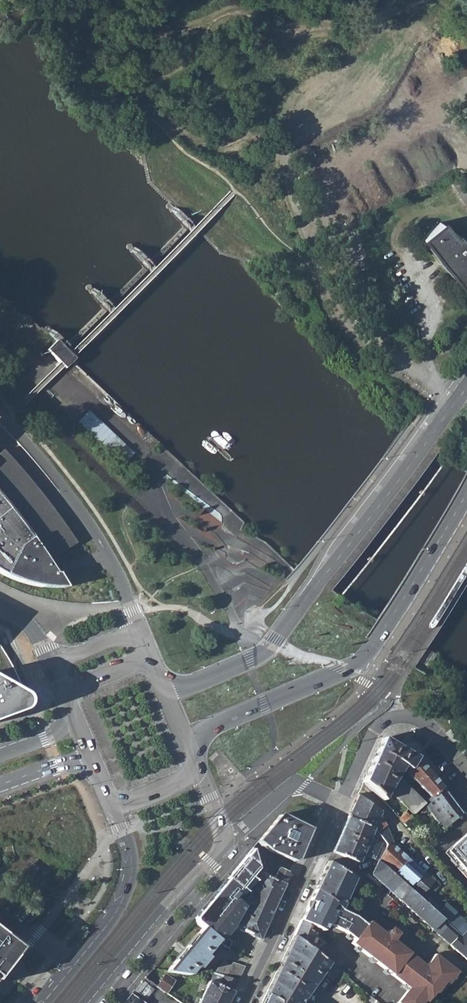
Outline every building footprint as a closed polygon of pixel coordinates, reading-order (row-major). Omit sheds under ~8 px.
[(466,208),(466,183),(463,176),(451,183),(466,208)] [(461,286),(466,282),(466,248),(458,236),(454,239),(442,225),(424,240),(461,286)] [(73,356),(57,340),(48,349),(64,365),(66,367),(75,358),(73,356)] [(135,453),(88,411),(78,423),(124,465),(135,453)] [(16,580),(32,585),(50,587),(65,587),(56,573),(45,572),(47,558),(48,557),(50,560),(77,543),(55,511),(42,493),(26,474),(11,458),(3,449),(0,452),(0,572),(16,580)] [(23,709),(26,704),(24,695),(11,665),(0,648),(0,718),(23,709)] [(395,775),(401,767),(405,771),(407,769),(413,761),(382,738),(364,781),(382,801),(402,824),(410,816),(406,812),(408,809),(413,814),(424,804),(423,803),(395,775)] [(441,788),(413,761),(407,769),(405,771),(430,796),(431,796),(441,788)] [(459,813),(441,788),(431,796),(430,796),(423,803),(424,804),(440,829),(459,813)] [(380,815),(380,814),(358,794),(348,816),(373,829),(374,826),(380,815)] [(258,841),(269,849),(294,861),(308,828),(280,814),(258,841)] [(380,815),(374,826),(377,831),(384,826),(380,815)] [(365,858),(366,855),(374,859),(380,848),(368,841),(373,829),(348,816),(332,852),(359,863),(362,856),(365,858)] [(393,848),(386,829),(377,835),(387,845),(378,861),(409,890),(422,875),(393,848)] [(447,851),(466,874),(466,833),(447,851)] [(256,867),(251,849),(237,866),(239,868),(196,920),(203,926),(220,941),(233,925),(259,938),(288,874),(287,871),(271,863),(265,875),(261,873),(243,905),(232,898),(246,872),(251,874),(256,867)] [(38,865),(29,858),(18,871),(27,878),(38,865)] [(319,880),(315,888),(341,908),(344,900),(351,885),(355,876),(328,860),(319,880)] [(372,874),(430,928),(432,930),(442,921),(416,896),(409,890),(378,861),(372,874)] [(237,866),(195,916),(196,920),(239,868),(237,866)] [(409,890),(416,896),(429,882),(422,875),(409,890)] [(341,908),(315,888),(306,908),(323,916),(322,920),(326,922),(331,924),(335,918),(337,913),(341,908)] [(323,916),(306,908),(300,920),(309,924),(322,930),(326,922),(322,920),(323,916)] [(350,914),(341,908),(337,913),(335,918),(331,924),(340,930),(353,940),(364,925),(355,917),(350,914)] [(292,936),(321,955),(325,948),(322,946),(315,943),(311,942),(314,936),(317,930),(309,924),(300,920),(292,936)] [(442,921),(432,930),(466,964),(466,933),(464,931),(459,937),(442,921)] [(376,931),(366,923),(364,925),(353,940),(350,944),(400,984),(405,977),(428,996),(430,993),(433,995),(441,985),(444,987),(455,973),(433,957),(424,969),(417,963),(416,964),(388,942),(392,937),(391,935),(389,932),(387,932),(385,931),(383,934),(377,929),(376,931)] [(203,926),(166,970),(165,971),(173,972),(192,975),(220,941),(203,926)] [(18,947),(0,933),(0,970),(18,947)] [(342,979),(346,975),(331,963),(330,961),(321,955),(292,936),(265,993),(280,1002),(300,1002),(322,972),(332,979),(336,975),(342,979)] [(222,975),(237,980),(244,965),(233,961),(231,964),(224,959),(214,972),(222,975)] [(165,970),(162,974),(165,976),(157,986),(164,991),(173,979),(171,978),(173,972),(165,971),(166,970),(165,970)] [(209,980),(218,984),(222,975),(214,972),(213,972),(209,980)] [(237,980),(222,975),(218,984),(209,980),(199,1002),(227,1002),(237,980)] [(405,977),(400,984),(405,988),(393,1002),(419,1002),(421,1001),(423,1002),(428,996),(405,977)] [(146,999),(154,989),(142,979),(134,989),(146,999)] [(124,1001),(127,1002),(146,1002),(132,993),(124,1001)] [(265,993),(261,1002),(280,1002),(265,993)] [(363,998),(366,1000),(364,1002),(379,1002),(377,1002),(367,993),(363,998)]
